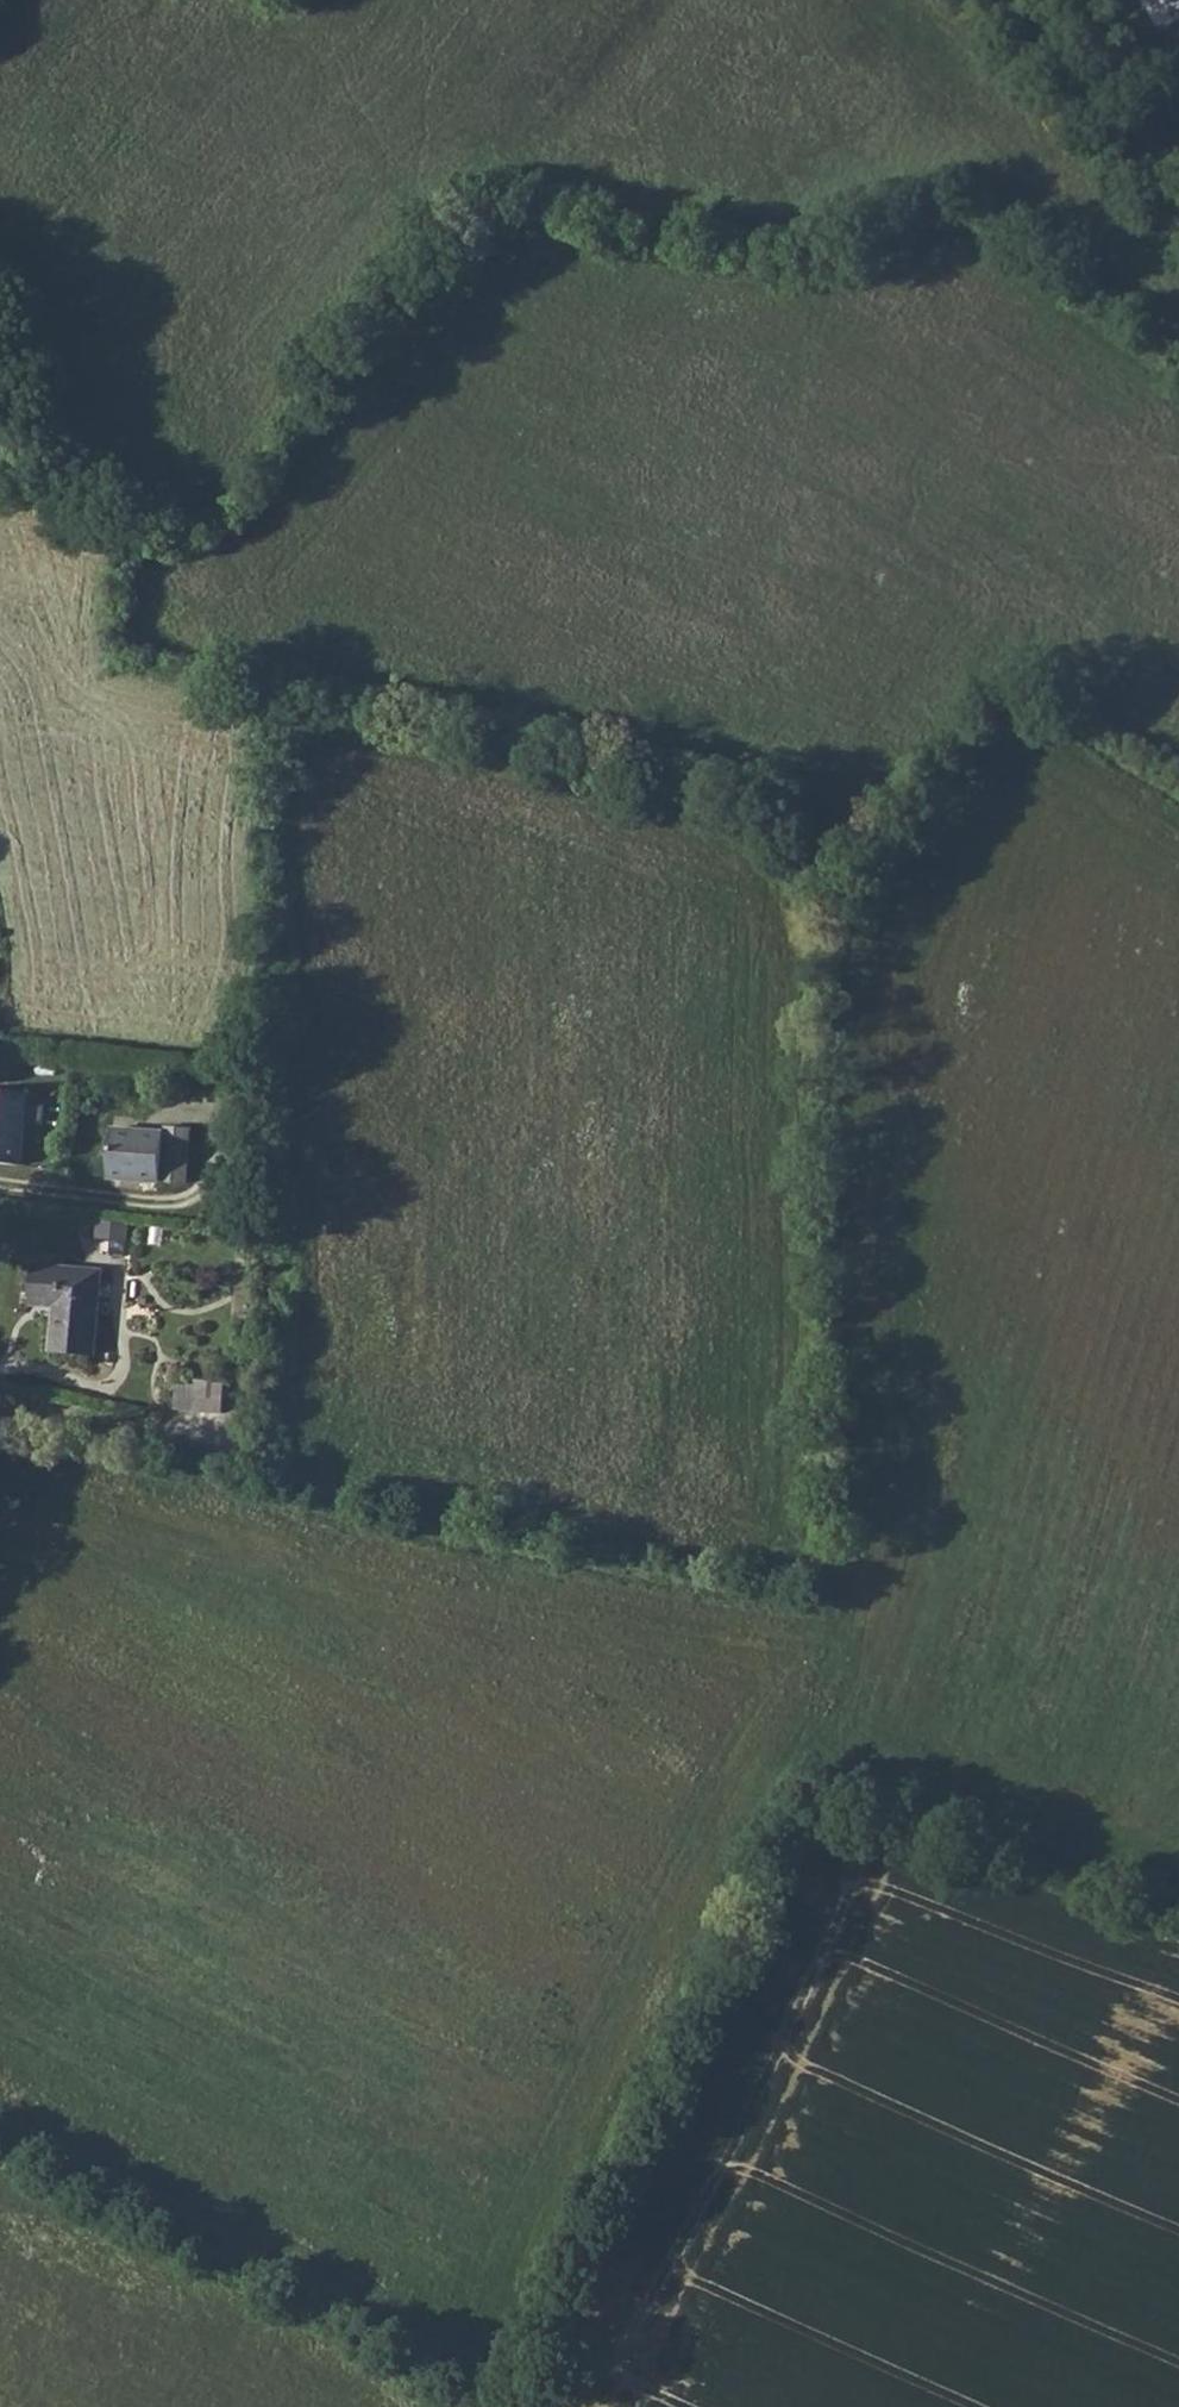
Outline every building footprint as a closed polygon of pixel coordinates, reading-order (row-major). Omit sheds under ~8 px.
[(1175,20),(1178,18),(1178,0),(1164,0),(1175,20)] [(27,1093),(0,1090),(0,1163),(20,1165),(27,1093)] [(164,1133),(112,1129),(109,1178),(186,1183),(190,1128),(165,1127),(164,1133)] [(128,1223),(98,1220),(97,1238),(126,1241),(128,1223)] [(94,1354),(102,1270),(35,1264),(32,1305),(54,1307),(51,1350),(94,1354)] [(222,1413),(225,1383),(195,1380),(195,1387),(177,1385),(175,1409),(222,1413)]
